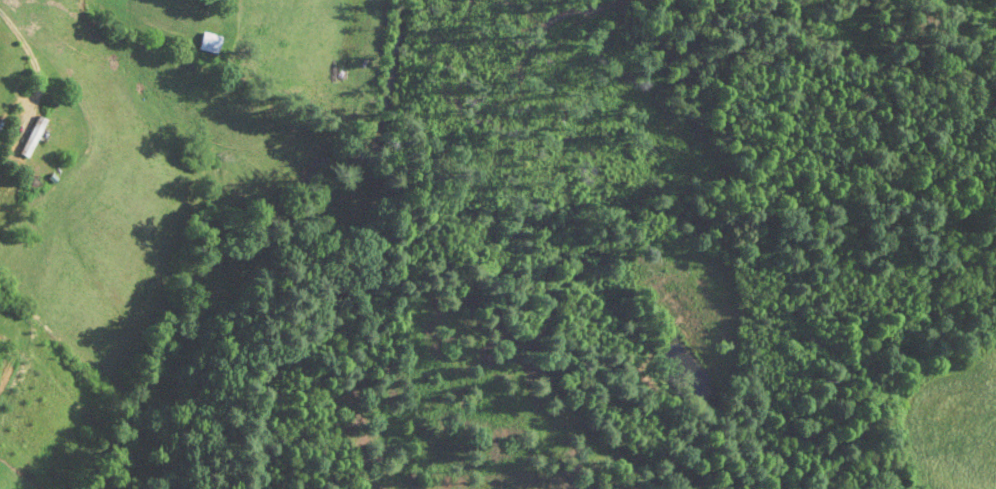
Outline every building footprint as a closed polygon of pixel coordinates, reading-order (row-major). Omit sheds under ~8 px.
[(216,37),(197,33),(193,51),(211,55),(216,37)] [(44,121),(33,116),(15,156),(25,161),(44,121)]
